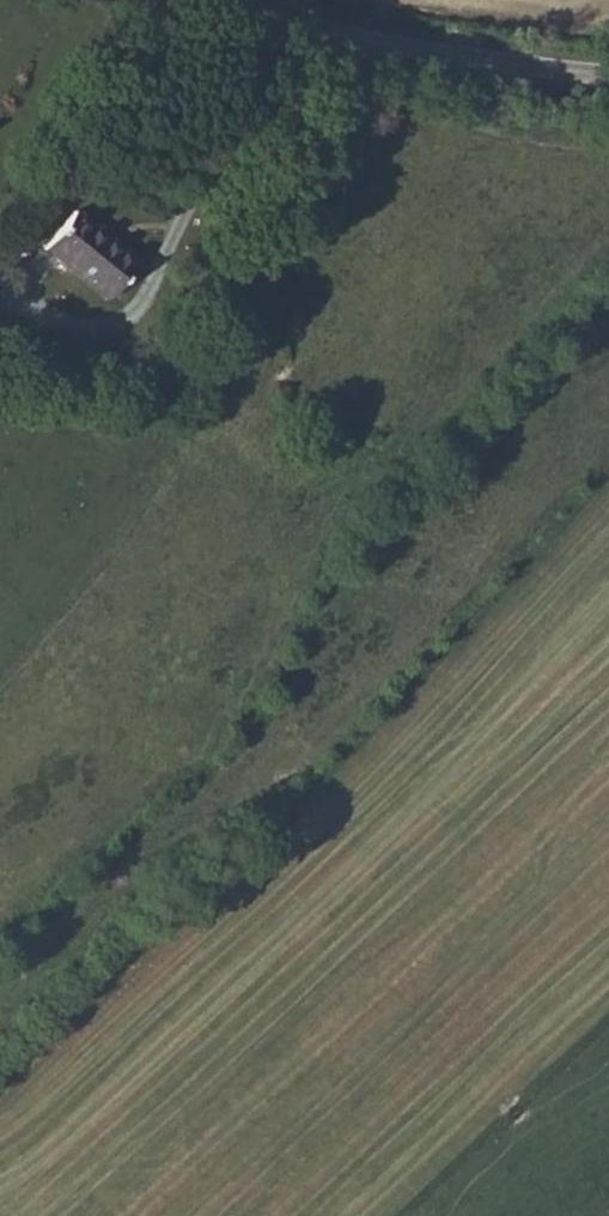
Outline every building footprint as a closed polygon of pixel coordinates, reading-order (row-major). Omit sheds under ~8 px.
[(139,269),(70,209),(40,246),(106,304),(139,269)]
